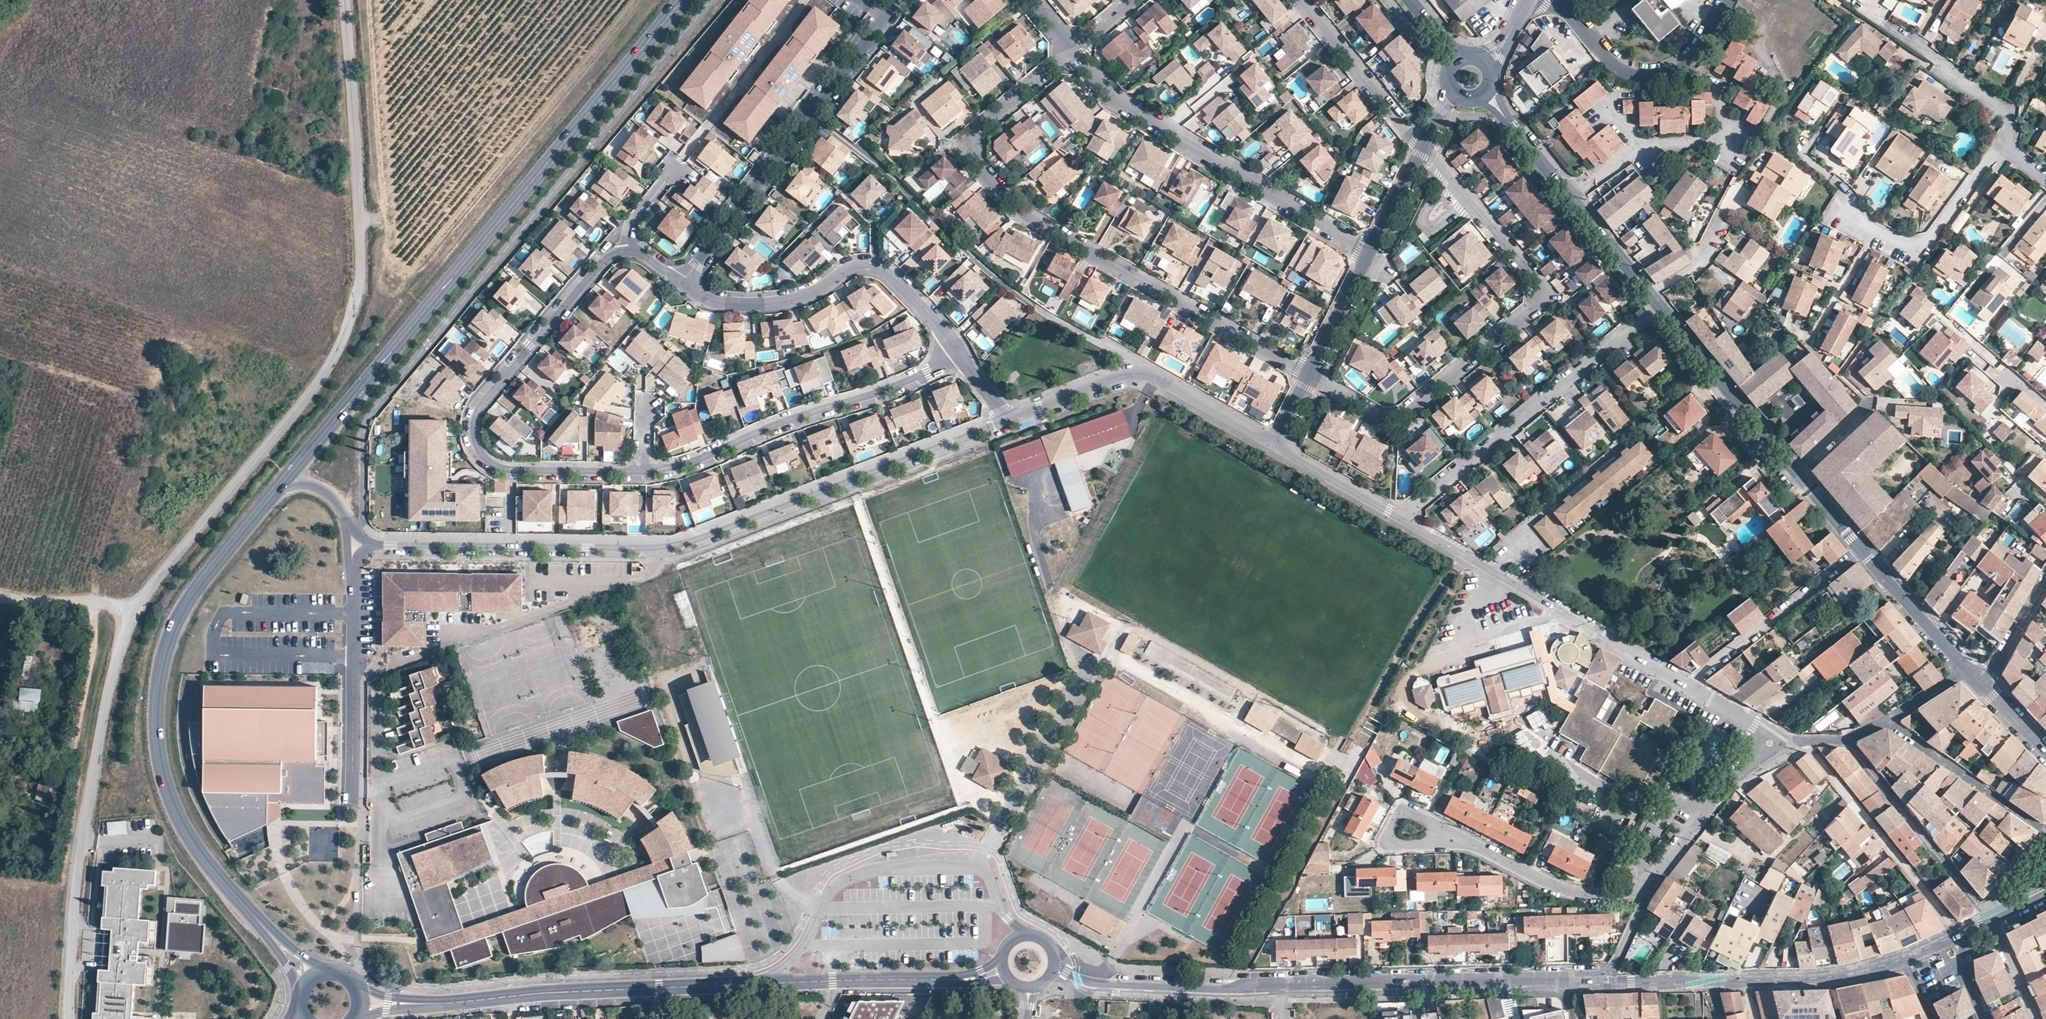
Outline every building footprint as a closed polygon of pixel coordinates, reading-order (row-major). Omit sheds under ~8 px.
[(681,91),(705,108),(787,0),(750,0),(681,91)] [(931,4),(926,0),(914,16),(931,29),(937,21),(945,27),(950,19),(952,21),(955,16),(942,0),(935,0),(931,4)] [(973,1),(966,6),(981,25),(1007,3),(1004,0),(973,0),(973,1)] [(1074,18),(1078,14),(1066,0),(1059,0),(1074,18)] [(1078,14),(1079,15),(1096,0),(1066,0),(1078,14)] [(1190,9),(1200,0),(1182,0),(1190,9)] [(1257,4),(1262,10),(1274,0),(1257,0),(1257,4)] [(1289,20),(1283,14),(1287,11),(1279,0),(1274,0),(1262,10),(1267,17),(1271,17),(1275,21),(1272,23),(1277,29),(1289,20)] [(1339,0),(1334,0),(1341,9),(1344,6),(1339,0)] [(1344,6),(1341,9),(1346,15),(1354,9),(1364,0),(1365,0),(1339,0),(1344,6)] [(1369,6),(1364,0),(1354,9),(1359,15),(1356,18),(1366,30),(1384,16),(1373,3),(1369,6)] [(1461,21),(1488,0),(1445,0),(1461,21)] [(1670,13),(1686,0),(1641,0),(1642,2),(1632,11),(1658,43),(1680,26),(1670,13)] [(1899,0),(1885,0),(1882,5),(1891,11),(1899,0)] [(1954,18),(1951,23),(1950,26),(1962,34),(1981,3),(1976,0),(1956,0),(1955,0),(1947,0),(1946,1),(1938,14),(1945,18),(1948,14),(1954,18)] [(1142,39),(1145,43),(1152,37),(1149,34),(1160,25),(1168,34),(1177,26),(1157,2),(1151,8),(1153,10),(1148,14),(1146,12),(1136,20),(1140,24),(1134,29),(1142,39)] [(2024,46),(2030,36),(2034,28),(2040,16),(2020,5),(2004,35),(2010,38),(2024,46)] [(792,36),(785,46),(754,86),(747,96),(725,124),(749,142),(770,114),(778,104),(808,64),(816,54),(837,26),(814,8),(792,36)] [(1957,41),(1962,34),(1950,26),(1952,22),(1954,18),(1948,14),(1945,18),(1938,29),(1957,41)] [(1384,16),(1366,30),(1377,43),(1380,41),(1385,47),(1395,38),(1390,32),(1394,29),(1384,16)] [(1291,50),(1289,52),(1295,61),(1311,48),(1306,42),(1305,40),(1309,37),(1298,22),(1293,26),(1289,20),(1277,29),(1274,32),(1279,38),(1281,37),(1286,43),(1291,50)] [(1208,32),(1194,43),(1201,51),(1214,40),(1227,56),(1229,55),(1234,61),(1246,51),(1222,23),(1209,34),(1208,32)] [(1861,48),(1864,50),(1872,58),(1878,52),(1885,44),(1861,23),(1836,51),(1847,62),(1858,50),(1861,48)] [(1012,59),(1034,41),(1019,24),(998,42),(997,41),(992,45),(988,49),(995,57),(997,60),(1003,67),(1012,59)] [(933,40),(913,25),(909,31),(905,28),(892,44),(904,53),(908,49),(917,56),(925,45),(928,47),(933,40)] [(1123,51),(1135,67),(1146,58),(1153,52),(1145,43),(1142,39),(1135,44),(1124,31),(1103,48),(1101,50),(1102,53),(1110,62),(1119,55),(1123,51)] [(1518,74),(1542,103),(1545,100),(1542,97),(1570,74),(1550,49),(1553,46),(1542,31),(1532,49),(1539,58),(1518,74)] [(1746,117),(1756,125),(1769,105),(1752,94),(1762,78),(1751,71),(1756,62),(1740,52),(1747,41),(1737,34),(1714,70),(1721,74),(1727,65),(1731,67),(1732,65),(1734,62),(1739,66),(1738,68),(1738,69),(1737,70),(1736,72),(1735,73),(1745,80),(1743,83),(1732,101),(1742,108),(1743,106),(1745,103),(1746,103),(1752,108),(1750,111),(1749,112),(1748,114),(1747,115),(1746,117)] [(1385,47),(1379,52),(1386,60),(1390,57),(1397,65),(1413,52),(1399,35),(1395,38),(1385,47)] [(2024,46),(2010,38),(2008,42),(2022,49),(2024,46)] [(1036,44),(1034,41),(1012,59),(1014,62),(1036,44)] [(1885,44),(1878,52),(1887,60),(1897,49),(1888,41),(1885,44)] [(1283,46),(1289,52),(1291,50),(1286,43),(1283,46)] [(995,57),(988,49),(984,44),(974,52),(977,56),(960,70),(982,96),(1002,79),(990,65),(988,63),(995,57)] [(919,58),(928,47),(925,45),(917,56),(919,58)] [(916,62),(919,58),(917,56),(908,49),(904,53),(916,62)] [(1132,70),(1135,67),(1123,51),(1119,55),(1132,70)] [(1260,56),(1256,52),(1243,63),(1248,69),(1255,63),(1254,61),(1260,56)] [(1295,61),(1289,52),(1275,63),(1282,72),(1295,61)] [(1420,60),(1413,52),(1397,65),(1390,71),(1395,78),(1397,76),(1399,79),(1397,80),(1406,91),(1419,91),(1418,75),(1416,72),(1419,69),(1419,66),(1420,66),(1417,62),(1420,60)] [(1878,52),(1872,58),(1882,66),(1887,60),(1878,52)] [(904,73),(909,67),(897,58),(893,64),(883,56),(875,66),(867,77),(884,90),(900,70),(904,73)] [(1175,59),(1167,67),(1172,73),(1181,65),(1175,59)] [(1820,61),(1815,67),(1820,71),(1825,64),(1820,61)] [(1973,69),(1982,74),(1986,66),(1978,61),(1973,69)] [(1015,77),(1020,72),(1010,62),(1005,67),(1015,77)] [(1197,72),(1202,78),(1204,76),(1213,67),(1208,62),(1197,72)] [(1240,88),(1257,107),(1271,95),(1268,91),(1263,85),(1269,79),(1255,63),(1248,69),(1241,75),(1246,83),(1240,88)] [(1172,73),(1167,67),(1153,78),(1158,85),(1167,77),(1172,83),(1174,82),(1183,92),(1193,84),(1191,82),(1193,80),(1181,65),(1172,73)] [(1324,65),(1306,79),(1319,95),(1317,97),(1323,104),(1332,97),(1342,89),(1336,82),(1337,81),(1331,74),(1324,65)] [(1334,71),(1331,74),(1337,81),(1339,78),(1334,71)] [(1381,79),(1390,90),(1397,84),(1389,73),(1381,79)] [(1733,76),(1743,83),(1745,80),(1735,73),(1734,75),(1733,76)] [(1241,75),(1234,81),(1240,88),(1246,83),(1241,75)] [(1275,86),(1269,79),(1263,85),(1268,91),(1275,86)] [(1571,99),(1581,111),(1606,92),(1596,79),(1571,99)] [(951,106),(956,102),(962,96),(949,80),(922,104),(941,127),(948,122),(944,117),(953,109),(951,106)] [(1943,109),(1948,112),(1955,102),(1944,94),(1942,97),(1941,97),(1935,99),(1935,98),(1933,88),(1933,87),(1923,80),(1917,89),(1904,80),(1892,98),(1901,104),(1899,108),(1921,124),(1928,114),(1930,116),(1930,115),(1933,111),(1943,110),(1943,109)] [(1071,94),(1073,92),(1064,81),(1041,101),(1050,111),(1056,107),(1070,124),(1071,124),(1077,131),(1079,130),(1093,118),(1094,117),(1088,109),(1086,111),(1071,94)] [(1812,95),(1808,92),(1798,108),(1816,120),(1822,110),(1825,106),(1829,108),(1839,93),(1821,81),(1818,86),(1812,95)] [(1814,83),(1808,92),(1812,95),(1818,86),(1814,83)] [(870,111),(880,97),(866,86),(861,92),(857,89),(838,114),(850,123),(863,106),(870,111)] [(1940,92),(1933,87),(1933,88),(1935,98),(1935,99),(1941,97),(1942,97),(1944,94),(1940,92)] [(1337,122),(1347,114),(1352,114),(1358,121),(1369,112),(1357,97),(1353,100),(1349,94),(1344,88),(1342,89),(1332,97),(1337,103),(1328,111),(1337,122)] [(1280,96),(1286,103),(1293,97),(1287,90),(1280,96)] [(1088,109),(1073,92),(1071,94),(1086,111),(1088,109)] [(1690,120),(1690,124),(1702,124),(1701,104),(1709,104),(1709,92),(1689,93),(1689,106),(1651,107),(1651,102),(1638,102),(1638,114),(1639,126),(1651,125),(1651,121),(1658,121),(1658,125),(1658,127),(1658,129),(1669,129),(1683,129),(1683,126),(1683,124),(1683,120),(1690,120)] [(2043,106),(2045,101),(2045,99),(2036,93),(2029,105),(2036,108),(2039,103),(2043,106)] [(1219,94),(1212,101),(1217,106),(1224,100),(1219,94)] [(1634,114),(1633,102),(1633,99),(1621,99),(1622,114),(1634,114)] [(1227,124),(1237,136),(1237,135),(1246,128),(1250,124),(1230,100),(1224,100),(1217,106),(1213,110),(1218,115),(1212,120),(1220,130),(1227,124)] [(962,110),(956,102),(951,106),(953,109),(944,117),(948,122),(962,110)] [(685,122),(661,103),(651,116),(661,124),(657,129),(668,138),(672,133),(674,130),(677,132),(685,122)] [(1601,157),(1604,160),(1624,145),(1606,123),(1595,132),(1574,107),(1558,119),(1564,128),(1560,132),(1582,159),(1586,156),(1592,164),(1597,160),(1601,157)] [(899,147),(902,150),(911,151),(912,140),(915,140),(925,132),(922,128),(928,123),(915,108),(909,113),(894,125),(888,125),(887,132),(890,136),(889,146),(899,147)] [(1860,148),(1855,144),(1860,137),(1856,135),(1862,128),(1867,132),(1876,119),(1864,110),(1862,113),(1854,108),(1842,124),(1838,122),(1846,112),(1842,109),(1826,131),(1837,140),(1830,149),(1831,154),(1835,156),(1838,156),(1840,157),(1841,165),(1847,169),(1852,168),(1862,155),(1860,148)] [(1940,123),(1948,112),(1943,109),(1943,110),(1933,111),(1930,115),(1930,116),(1940,123)] [(1262,135),(1269,144),(1279,136),(1284,131),(1288,135),(1285,138),(1292,146),(1290,148),(1295,154),(1301,149),(1314,138),(1290,111),(1262,135)] [(1355,124),(1358,121),(1352,114),(1347,114),(1355,124)] [(2045,114),(2039,126),(2045,130),(2036,147),(2044,151),(2045,148),(2045,114)] [(1007,136),(1006,134),(1004,133),(995,141),(994,148),(1002,157),(1015,146),(1019,152),(1023,149),(1028,155),(1040,145),(1035,139),(1043,132),(1031,117),(1023,124),(1021,122),(1012,129),(1014,131),(1007,136)] [(1553,129),(1558,125),(1552,117),(1546,122),(1553,129)] [(1755,127),(1756,125),(1746,117),(1745,118),(1744,120),(1755,127)] [(1093,118),(1079,130),(1088,136),(1090,133),(1094,135),(1087,148),(1103,157),(1114,139),(1122,144),(1128,134),(1108,122),(1106,125),(1102,122),(1101,123),(1093,118)] [(1362,128),(1359,133),(1366,136),(1376,127),(1371,121),(1362,128)] [(1893,128),(1900,132),(1903,127),(1896,123),(1893,128)] [(687,145),(698,131),(690,125),(679,139),(687,145)] [(658,141),(658,140),(641,128),(636,135),(635,134),(617,156),(632,168),(638,159),(644,164),(651,155),(651,150),(653,147),(654,147),(658,141)] [(1246,128),(1237,135),(1242,141),(1251,133),(1246,128)] [(1479,149),(1489,141),(1478,129),(1461,143),(1471,156),(1479,149)] [(706,137),(713,143),(718,137),(710,131),(706,137)] [(1284,131),(1279,136),(1290,148),(1292,146),(1285,138),(1288,135),(1284,131)] [(1373,134),(1366,148),(1384,157),(1386,158),(1393,144),(1373,134)] [(833,175),(852,150),(832,135),(827,141),(822,137),(808,156),(833,175)] [(1893,171),(1903,178),(1921,152),(1910,144),(1898,135),(1876,167),(1883,172),(1887,167),(1893,171)] [(713,143),(706,137),(695,151),(701,156),(699,158),(711,168),(723,177),(736,160),(713,143)] [(1300,160),(1307,169),(1312,165),(1316,169),(1317,168),(1327,180),(1328,179),(1336,163),(1315,137),(1314,138),(1301,149),(1306,155),(1300,160)] [(1120,148),(1122,144),(1114,139),(1103,157),(1107,160),(1116,146),(1120,148)] [(1057,149),(1063,144),(1060,140),(1054,145),(1057,149)] [(1159,190),(1171,171),(1164,166),(1170,156),(1143,140),(1131,161),(1132,165),(1145,173),(1150,172),(1158,176),(1156,180),(1151,186),(1159,191),(1159,190)] [(1492,171),(1509,156),(1499,144),(1495,147),(1490,141),(1489,141),(1479,149),(1484,155),(1481,158),(1492,171)] [(1930,153),(1934,148),(1928,144),(1924,148),(1930,153)] [(1006,162),(1019,152),(1015,146),(1002,157),(1006,162)] [(1384,157),(1366,148),(1363,147),(1356,162),(1365,167),(1362,174),(1371,178),(1377,182),(1381,174),(1376,172),(1384,157)] [(1688,159),(1693,152),(1690,150),(1689,150),(1684,156),(1688,159)] [(1264,170),(1277,159),(1271,151),(1258,162),(1264,170)] [(1451,161),(1457,168),(1467,159),(1462,152),(1451,161)] [(1764,177),(1791,193),(1797,197),(1809,177),(1792,167),(1793,165),(1774,154),(1761,175),(1764,177)] [(1505,181),(1516,172),(1520,169),(1509,156),(1492,171),(1502,183),(1505,181)] [(957,187),(949,193),(955,200),(968,188),(963,182),(966,179),(956,168),(955,169),(944,157),(919,179),(928,189),(941,178),(943,180),(947,176),(952,182),(957,187)] [(1044,185),(1053,195),(1077,175),(1062,157),(1049,169),(1043,161),(1029,173),(1036,181),(1039,178),(1044,185)] [(709,170),(711,168),(699,158),(697,161),(709,170)] [(786,191),(801,202),(816,182),(815,181),(820,175),(807,165),(802,171),(801,171),(795,178),(790,185),(786,191)] [(1311,173),(1316,169),(1312,165),(1307,169),(1311,173)] [(1938,193),(1939,193),(1949,179),(1931,165),(1921,179),(1918,182),(1909,195),(1918,201),(1925,207),(1935,192),(1938,193)] [(1899,184),(1903,178),(1893,171),(1887,167),(1883,172),(1889,177),(1899,184)] [(633,191),(639,184),(618,168),(613,175),(604,169),(599,176),(602,179),(599,183),(597,181),(591,189),(608,202),(613,194),(618,198),(620,194),(624,197),(630,189),(633,191)] [(1325,181),(1327,180),(1317,168),(1316,169),(1325,181)] [(1178,176),(1171,171),(1159,190),(1177,200),(1180,195),(1190,201),(1205,177),(1192,169),(1187,178),(1185,177),(1179,174),(1178,176)] [(1188,172),(1183,169),(1179,174),(1185,177),(1188,172)] [(1362,174),(1354,170),(1336,207),(1356,217),(1359,210),(1364,212),(1367,204),(1358,200),(1365,185),(1367,186),(1371,178),(1362,174)] [(1689,200),(1703,182),(1687,170),(1663,202),(1686,220),(1691,213),(1687,211),(1693,203),(1689,200)] [(1145,173),(1141,180),(1151,186),(1156,180),(1158,176),(1150,172),(1145,173)] [(1516,204),(1533,189),(1523,177),(1521,178),(1516,172),(1505,181),(1510,187),(1506,191),(1516,204)] [(871,200),(877,194),(879,196),(886,189),(871,174),(846,199),(857,210),(862,204),(866,208),(873,202),(871,200)] [(2012,188),(2015,186),(2007,180),(2001,175),(1986,193),(1996,201),(1992,207),(1995,210),(2000,204),(2014,215),(2027,199),(2012,189),(2012,188)] [(720,188),(704,176),(695,188),(693,191),(690,188),(684,196),(681,193),(676,194),(673,198),(689,210),(694,204),(697,206),(704,198),(710,202),(720,188)] [(792,176),(787,183),(790,185),(795,178),(792,176)] [(1596,210),(1612,230),(1642,206),(1647,203),(1654,196),(1639,176),(1596,210)] [(1747,204),(1773,221),(1791,193),(1764,177),(1758,187),(1748,202),(1747,204)] [(1489,185),(1483,178),(1473,187),(1478,194),(1489,185)] [(1803,190),(1809,192),(1814,181),(1809,179),(1803,190)] [(801,202),(807,206),(822,187),(816,182),(801,202)] [(945,188),(949,193),(957,187),(952,182),(945,188)] [(1110,208),(1109,211),(1107,213),(1114,218),(1123,204),(1116,200),(1121,192),(1104,182),(1094,199),(1103,204),(1110,208)] [(1707,186),(1703,182),(1689,200),(1693,203),(1707,186)] [(2017,184),(2015,186),(2012,188),(2012,189),(2027,199),(2030,195),(2031,194),(2017,184)] [(1051,197),(1053,195),(1044,185),(1042,187),(1051,197)] [(1746,200),(1748,202),(1758,187),(1755,186),(1746,200)] [(968,188),(955,200),(952,202),(958,209),(957,210),(965,219),(971,215),(979,224),(984,230),(999,217),(982,197),(980,199),(976,194),(974,195),(968,188)] [(1527,217),(1544,202),(1533,189),(1516,204),(1527,217)] [(714,198),(721,204),(726,197),(719,191),(714,198)] [(1248,203),(1228,191),(1220,205),(1227,210),(1222,218),(1232,224),(1228,230),(1246,241),(1258,222),(1249,217),(1250,216),(1248,214),(1250,211),(1245,208),(1248,203)] [(1938,195),(1939,193),(1938,193),(1935,192),(1925,207),(1928,208),(1935,198),(1938,195)] [(1190,201),(1180,195),(1177,200),(1187,206),(1190,201)] [(610,213),(588,196),(582,203),(577,199),(569,210),(570,211),(566,217),(578,226),(582,220),(594,229),(602,218),(604,220),(610,213)] [(1547,231),(1558,223),(1553,217),(1555,215),(1544,202),(1527,217),(1537,229),(1542,225),(1547,231)] [(775,239),(789,220),(795,225),(800,218),(779,203),(775,209),(770,205),(756,224),(775,239)] [(1245,208),(1250,211),(1253,206),(1248,203),(1245,208)] [(1655,214),(1647,203),(1642,206),(1650,217),(1655,214)] [(840,205),(812,233),(813,235),(826,247),(830,251),(843,238),(837,233),(844,225),(852,233),(860,224),(840,205)] [(1127,227),(1134,232),(1143,237),(1152,220),(1129,207),(1118,226),(1126,230),(1127,227)] [(691,222),(673,209),(658,229),(676,243),(691,222)] [(1515,216),(1509,209),(1499,218),(1504,225),(1515,216)] [(909,245),(915,252),(919,248),(933,234),(909,210),(892,227),(909,245)] [(1961,210),(1950,230),(1958,234),(1969,214),(1961,210)] [(1680,248),(1655,214),(1650,217),(1637,225),(1643,234),(1648,231),(1659,246),(1665,241),(1672,251),(1644,270),(1655,283),(1690,261),(1680,248)] [(2043,214),(2016,246),(2035,262),(2045,249),(2045,216),(2043,214)] [(971,215),(965,219),(973,228),(979,224),(971,215)] [(1232,224),(1222,218),(1219,224),(1228,230),(1232,224)] [(1258,222),(1246,241),(1254,245),(1257,240),(1278,252),(1280,248),(1287,252),(1294,239),(1288,235),(1279,230),(1282,226),(1270,218),(1266,223),(1259,219),(1258,222)] [(565,263),(579,246),(571,240),(576,234),(560,221),(542,243),(565,263)] [(1195,263),(1203,250),(1196,246),(1200,238),(1174,223),(1162,244),(1174,251),(1188,258),(1186,262),(1193,266),(1195,263)] [(1560,253),(1577,238),(1567,226),(1563,229),(1558,223),(1547,231),(1552,238),(1549,240),(1560,253)] [(1282,226),(1279,230),(1288,235),(1291,231),(1282,226)] [(1461,267),(1467,275),(1492,254),(1480,241),(1480,242),(1477,244),(1474,240),(1477,238),(1471,231),(1468,233),(1462,226),(1443,242),(1449,250),(1450,249),(1463,265),(1461,267)] [(909,245),(892,227),(890,229),(907,247),(909,245)] [(998,246),(1006,250),(1029,263),(1039,244),(1015,230),(1011,236),(1005,233),(1001,228),(985,241),(994,252),(998,246)] [(1648,231),(1643,234),(1653,249),(1659,246),(1648,231)] [(1630,232),(1620,240),(1627,248),(1637,240),(1630,232)] [(950,258),(937,244),(940,240),(934,234),(933,233),(933,234),(919,248),(925,255),(922,258),(936,272),(950,258)] [(1827,239),(1828,237),(1821,234),(1815,250),(1808,266),(1815,269),(1815,267),(1824,271),(1825,271),(1824,273),(1831,276),(1838,260),(1844,244),(1837,241),(1836,243),(1827,239)] [(826,247),(813,235),(808,240),(807,239),(784,262),(797,275),(807,265),(812,269),(819,262),(821,263),(826,258),(821,253),(826,247)] [(1573,263),(1584,254),(1588,251),(1577,238),(1560,253),(1570,265),(1573,263)] [(1734,250),(1722,265),(1741,279),(1752,264),(1757,268),(1768,252),(1750,239),(1742,250),(1745,253),(1743,256),(1739,254),(1734,250)] [(1278,252),(1257,240),(1254,245),(1275,258),(1278,252)] [(1206,243),(1203,250),(1195,263),(1204,268),(1203,269),(1206,271),(1204,275),(1201,273),(1195,283),(1205,289),(1211,279),(1225,288),(1239,263),(1206,243)] [(1302,243),(1289,265),(1321,284),(1332,266),(1337,258),(1311,243),(1308,247),(1302,243)] [(1945,273),(1949,276),(1957,281),(1967,267),(1969,268),(1977,257),(1961,244),(1953,256),(1946,251),(1933,269),(1942,276),(1944,273),(1945,273)] [(749,280),(760,265),(761,266),(766,259),(747,245),(742,251),(738,248),(726,263),(749,280)] [(1002,256),(1006,250),(998,246),(994,252),(1002,256)] [(1450,249),(1449,250),(1444,254),(1457,270),(1461,267),(1463,265),(1450,249)] [(552,273),(549,270),(553,264),(536,250),(519,271),(539,288),(552,273)] [(1172,254),(1186,262),(1188,258),(1174,251),(1172,254)] [(1064,260),(1065,258),(1057,253),(1048,269),(1068,281),(1067,282),(1076,287),(1083,275),(1083,274),(1076,270),(1078,265),(1069,260),(1068,262),(1064,260)] [(1589,260),(1584,254),(1573,263),(1578,269),(1576,272),(1586,284),(1604,270),(1593,257),(1589,260)] [(1163,258),(1157,267),(1171,276),(1177,267),(1163,258)] [(906,273),(914,265),(908,260),(901,268),(906,273)] [(1541,269),(1546,275),(1557,267),(1551,260),(1541,269)] [(1856,302),(1864,306),(1869,308),(1879,290),(1888,271),(1883,268),(1875,264),(1871,262),(1861,281),(1852,299),(1856,302)] [(1746,282),(1757,268),(1752,264),(1741,279),(1743,280),(1746,282)] [(1408,295),(1411,299),(1419,308),(1447,285),(1431,266),(1410,284),(1415,290),(1408,295)] [(985,290),(966,272),(965,273),(958,267),(944,281),(950,287),(948,290),(961,303),(965,299),(971,304),(985,290)] [(1455,272),(1462,279),(1467,275),(1461,267),(1457,270),(1455,272)] [(1486,279),(1492,287),(1499,296),(1515,283),(1501,267),(1486,279)] [(1919,268),(1910,281),(1917,287),(1920,290),(1924,284),(1919,280),(1924,272),(1919,268)] [(1992,275),(1983,287),(1986,289),(1996,277),(1999,279),(2005,272),(1999,268),(1993,275),(1992,275)] [(650,285),(632,270),(630,272),(628,271),(625,270),(623,270),(620,271),(618,273),(609,284),(623,295),(618,301),(623,305),(635,315),(640,308),(635,304),(650,285)] [(1567,270),(1558,278),(1565,286),(1574,277),(1567,270)] [(1286,290),(1253,271),(1243,288),(1255,295),(1254,296),(1269,305),(1270,304),(1276,307),(1286,290)] [(1986,289),(1983,287),(1971,302),(1980,310),(1977,315),(1985,322),(2018,283),(2005,272),(1999,279),(1996,277),(1986,289)] [(1083,275),(1076,287),(1074,291),(1078,293),(1099,306),(1109,288),(1091,278),(1090,279),(1083,275)] [(1591,295),(1598,302),(1604,297),(1610,304),(1622,293),(1608,276),(1589,292),(1591,293),(1591,295)] [(1798,313),(1797,315),(1805,318),(1811,302),(1818,286),(1810,282),(1809,285),(1800,281),(1801,279),(1794,276),(1788,292),(1775,287),(1770,295),(1784,301),(1781,308),(1788,310),(1788,309),(1798,313)] [(1172,285),(1180,289),(1184,283),(1176,278),(1172,285)] [(523,297),(528,291),(513,279),(509,285),(507,284),(495,298),(511,312),(523,297)] [(1485,293),(1492,287),(1486,279),(1479,285),(1485,293)] [(1575,280),(1566,285),(1571,293),(1580,289),(1575,280)] [(1737,322),(1759,292),(1746,282),(1743,280),(1732,295),(1726,291),(1722,297),(1727,301),(1721,310),(1737,322)] [(1060,295),(1069,300),(1072,295),(1076,287),(1067,282),(1060,295)] [(859,307),(871,300),(876,304),(886,315),(894,305),(874,285),(866,290),(864,286),(848,296),(849,297),(842,302),(852,318),(854,322),(864,316),(862,313),(859,307)] [(1479,301),(1485,308),(1492,301),(1485,293),(1479,285),(1471,291),(1479,301)] [(1920,290),(1917,287),(1910,295),(1913,297),(1899,314),(1917,329),(1931,312),(1929,311),(1936,303),(1920,290)] [(607,324),(623,305),(618,301),(607,292),(602,297),(600,296),(589,309),(607,324)] [(1307,329),(1319,309),(1289,292),(1280,307),(1295,316),(1293,321),(1307,329)] [(589,309),(600,296),(598,294),(587,308),(589,309)] [(1606,312),(1598,302),(1591,295),(1572,310),(1581,321),(1587,315),(1593,322),(1606,312)] [(1419,308),(1411,299),(1405,304),(1399,296),(1395,300),(1393,298),(1386,304),(1403,325),(1422,311),(1419,308)] [(513,314),(526,300),(523,297),(511,312),(513,314)] [(1018,314),(1001,297),(990,308),(984,302),(971,315),(982,327),(986,323),(998,334),(1018,314)] [(1148,308),(1149,306),(1135,297),(1124,317),(1149,331),(1148,334),(1156,338),(1166,321),(1158,317),(1161,312),(1154,308),(1152,310),(1148,308)] [(862,313),(876,304),(871,300),(859,307),(862,313)] [(1473,329),(1484,320),(1483,319),(1489,314),(1485,308),(1479,301),(1454,322),(1467,338),(1475,332),(1473,329)] [(852,318),(842,302),(835,306),(833,303),(809,318),(818,332),(828,326),(833,335),(848,326),(845,322),(852,318)] [(1967,306),(1977,315),(1980,310),(1971,302),(1967,306)] [(1166,321),(1172,309),(1165,305),(1161,312),(1158,317),(1166,321)] [(493,335),(500,327),(502,329),(507,322),(493,310),(488,316),(483,312),(469,328),(486,343),(493,335)] [(1825,350),(1835,355),(1838,356),(1848,338),(1857,319),(1853,317),(1844,312),(1840,310),(1830,329),(1821,348),(1825,350)] [(711,342),(716,325),(708,323),(693,319),(675,313),(670,332),(672,334),(702,344),(704,340),(711,342)] [(1739,386),(1754,373),(1734,344),(1725,330),(1719,336),(1715,338),(1709,331),(1695,313),(1686,321),(1715,357),(1739,386)] [(1776,317),(1782,324),(1785,317),(1777,314),(1776,317)] [(1540,332),(1534,337),(1544,349),(1551,344),(1553,346),(1569,333),(1554,315),(1547,321),(1549,324),(1540,332)] [(810,343),(802,322),(793,323),(792,319),(761,323),(763,337),(776,335),(777,340),(781,340),(782,349),(796,347),(796,345),(810,343)] [(908,320),(893,327),(897,334),(884,340),(882,336),(873,340),(876,346),(881,357),(889,354),(891,359),(924,347),(918,334),(916,335),(914,330),(913,330),(910,322),(908,320)] [(1486,323),(1484,320),(1473,329),(1475,332),(1486,323)] [(1547,321),(1538,328),(1540,332),(1549,324),(1547,321)] [(597,335),(581,322),(576,328),(575,326),(560,344),(572,355),(587,337),(592,341),(597,335)] [(747,358),(757,358),(755,340),(746,341),(744,322),(724,324),(726,354),(746,352),(747,358)] [(982,327),(994,338),(998,334),(986,323),(982,327)] [(495,337),(502,329),(500,327),(493,335),(495,337)] [(1182,335),(1179,334),(1170,329),(1159,348),(1174,357),(1178,350),(1191,358),(1203,336),(1187,327),(1186,328),(1182,335)] [(1434,358),(1435,359),(1445,352),(1443,350),(1449,345),(1435,327),(1424,336),(1426,339),(1404,357),(1411,365),(1417,361),(1424,369),(1432,363),(1430,361),(1434,358)] [(1714,328),(1709,331),(1715,338),(1719,336),(1714,328)] [(668,351),(643,330),(627,349),(643,363),(646,361),(647,362),(649,361),(655,366),(668,351)] [(1969,345),(1955,333),(1949,340),(1939,331),(1920,353),(1938,369),(1949,357),(1957,348),(1963,352),(1969,345)] [(632,338),(628,335),(622,342),(626,345),(632,338)] [(1542,348),(1534,337),(1521,348),(1515,352),(1510,357),(1521,372),(1539,357),(1536,354),(1542,348)] [(1897,358),(1880,340),(1869,350),(1875,357),(1859,372),(1875,390),(1893,375),(1887,368),(1897,358)] [(470,380),(481,368),(477,365),(470,359),(474,355),(481,360),(484,364),(491,356),(473,342),(464,353),(457,347),(446,360),(470,380)] [(867,343),(843,353),(851,371),(873,362),(876,368),(884,365),(883,362),(881,357),(876,346),(869,349),(867,343)] [(1232,375),(1242,380),(1249,367),(1240,362),(1242,357),(1217,343),(1197,378),(1210,385),(1217,373),(1229,380),(1232,375)] [(2038,360),(2045,352),(2035,343),(2027,351),(2038,360)] [(1411,378),(1395,359),(1390,364),(1383,356),(1360,344),(1351,364),(1369,373),(1372,367),(1382,380),(1378,383),(1385,392),(1401,378),(1405,383),(1411,378)] [(1146,357),(1149,350),(1141,346),(1138,352),(1146,357)] [(1634,357),(1645,370),(1650,377),(1670,361),(1657,346),(1646,355),(1640,348),(1632,355),(1634,357)] [(2001,360),(2012,370),(2023,356),(2012,347),(2001,360)] [(1955,362),(1963,352),(1957,348),(1949,357),(1955,362)] [(692,369),(671,351),(669,350),(668,351),(655,366),(653,369),(681,392),(690,381),(685,377),(692,369)] [(556,384),(572,364),(557,351),(552,357),(550,355),(539,369),(556,384)] [(1754,373),(1739,386),(1761,413),(1797,380),(1828,413),(1823,420),(1824,422),(1819,427),(1814,421),(1794,439),(1798,443),(1792,449),(1796,453),(1800,453),(1802,451),(1804,454),(1829,430),(1856,405),(1807,354),(1793,367),(1779,352),(1754,373)] [(889,354),(881,357),(883,362),(891,359),(889,354)] [(477,365),(481,360),(474,355),(470,359),(477,365)] [(827,356),(786,371),(792,388),(802,384),(805,391),(813,388),(814,391),(825,387),(824,385),(836,380),(827,356)] [(1256,371),(1258,372),(1264,361),(1255,356),(1249,367),(1256,371)] [(1625,388),(1645,370),(1634,357),(1627,363),(1626,361),(1612,373),(1625,388)] [(1249,367),(1242,380),(1237,388),(1254,398),(1251,404),(1267,413),(1283,385),(1275,381),(1273,383),(1272,386),(1269,384),(1270,382),(1255,373),(1256,371),(1249,367)] [(466,385),(446,369),(441,375),(439,374),(430,385),(433,387),(425,396),(432,402),(434,399),(439,404),(450,406),(455,400),(452,398),(458,391),(460,392),(460,391),(466,385)] [(609,371),(586,396),(584,405),(599,409),(605,411),(607,403),(610,404),(618,395),(621,398),(629,389),(609,371)] [(776,371),(739,384),(748,408),(760,403),(758,397),(773,391),(775,398),(785,395),(776,371)] [(1471,389),(1464,394),(1474,406),(1474,407),(1481,401),(1483,403),(1499,390),(1485,372),(1477,379),(1480,382),(1471,389)] [(1985,384),(1969,372),(1956,387),(1976,404),(1977,404),(1979,401),(1986,408),(1994,399),(1981,388),(1985,384)] [(590,380),(584,374),(580,379),(586,384),(590,380)] [(1216,376),(1213,383),(1224,388),(1227,381),(1216,376)] [(1480,382),(1477,379),(1468,386),(1471,389),(1480,382)] [(531,412),(547,393),(532,380),(527,386),(525,384),(514,398),(531,412)] [(939,419),(958,412),(953,397),(963,394),(958,381),(936,390),(938,396),(930,398),(938,420),(939,419)] [(1583,406),(1590,414),(1596,409),(1615,431),(1629,419),(1614,402),(1615,401),(1606,389),(1590,403),(1584,395),(1578,400),(1583,406)] [(733,390),(724,393),(723,391),(706,397),(713,416),(722,413),(730,410),(729,408),(738,405),(733,390)] [(2022,391),(2010,404),(2018,411),(2020,409),(2035,423),(2033,425),(2045,435),(2045,412),(2022,391)] [(1664,415),(1678,434),(1707,410),(1692,392),(1664,415)] [(1474,406),(1464,394),(1458,399),(1450,406),(1447,402),(1432,415),(1441,425),(1448,419),(1453,420),(1461,430),(1474,419),(1467,411),(1474,406)] [(1455,396),(1447,402),(1450,406),(1458,399),(1455,396)] [(778,409),(786,407),(783,397),(775,399),(778,409)] [(887,415),(892,429),(904,424),(907,432),(921,426),(918,419),(928,415),(921,397),(892,408),(894,412),(887,415)] [(1986,408),(1979,401),(1977,404),(1976,404),(1974,406),(1982,413),(1986,408)] [(1125,406),(1114,410),(1122,429),(1015,471),(1017,478),(1060,461),(1078,454),(1134,432),(1125,406)] [(1605,432),(1590,414),(1583,406),(1569,418),(1571,420),(1563,426),(1584,451),(1605,432)] [(1943,408),(1895,406),(1895,417),(1909,417),(1908,421),(1913,421),(1912,425),(1912,435),(1932,436),(1932,425),(1942,425),(1943,408)] [(596,418),(596,444),(607,445),(622,445),(622,426),(620,425),(622,416),(605,411),(599,409),(596,418)] [(688,410),(673,415),(679,431),(663,436),(669,451),(700,440),(698,436),(705,433),(697,409),(689,412),(688,410)] [(1050,444),(1047,437),(1008,452),(1015,471),(1122,429),(1114,410),(1056,433),(1060,441),(1050,444)] [(550,439),(560,448),(565,442),(581,443),(581,440),(588,440),(588,417),(581,417),(574,411),(550,439)] [(860,442),(886,433),(878,413),(852,423),(854,428),(845,431),(852,449),(862,445),(860,442)] [(1336,418),(1329,413),(1319,431),(1341,444),(1337,451),(1345,455),(1355,436),(1357,433),(1350,429),(1353,424),(1343,419),(1342,421),(1336,418)] [(1876,413),(1816,466),(1820,471),(1820,475),(1817,478),(1860,526),(1888,500),(1866,475),(1902,442),(1876,413)] [(526,439),(533,430),(514,414),(507,422),(500,416),(490,428),(513,447),(522,436),(526,439)] [(1643,428),(1647,425),(1654,419),(1650,415),(1642,422),(1640,423),(1643,428)] [(1443,428),(1453,420),(1448,419),(1441,425),(1443,428)] [(2002,441),(2013,430),(2004,421),(1993,432),(2002,441)] [(444,422),(409,422),(410,453),(410,479),(410,509),(415,509),(415,521),(479,520),(479,507),(476,507),(476,498),(479,498),(479,484),(456,485),(456,492),(445,492),(445,485),(445,478),(445,452),(444,422)] [(1447,445),(1431,425),(1424,432),(1426,435),(1419,441),(1408,450),(1415,458),(1422,466),(1431,459),(1447,445)] [(818,456),(832,451),(835,458),(845,454),(834,426),(824,430),(825,432),(825,433),(822,435),(821,434),(810,438),(812,442),(805,444),(813,466),(821,463),(818,456)] [(1711,435),(1704,426),(1692,436),(1699,445),(1711,435)] [(1557,461),(1559,464),(1570,456),(1548,430),(1541,436),(1545,441),(1543,443),(1541,441),(1535,446),(1532,443),(1530,441),(1524,446),(1531,454),(1542,468),(1545,471),(1557,461)] [(1341,444),(1319,431),(1315,438),(1337,451),(1341,444)] [(1426,435),(1424,432),(1416,438),(1419,441),(1426,435)] [(1056,433),(1047,437),(1050,444),(1060,441),(1056,433)] [(1709,461),(1712,465),(1719,473),(1735,459),(1713,433),(1711,435),(1699,445),(1695,448),(1707,462),(1709,461)] [(1358,462),(1376,473),(1383,460),(1379,458),(1386,446),(1374,438),(1372,441),(1364,436),(1362,440),(1355,436),(1345,455),(1343,458),(1350,462),(1352,458),(1358,462)] [(1541,436),(1532,443),(1535,446),(1541,441),(1543,443),(1545,441),(1541,436)] [(1601,473),(1595,478),(1571,497),(1566,501),(1554,511),(1566,525),(1571,520),(1580,513),(1588,507),(1589,506),(1594,502),(1600,497),(1609,490),(1617,483),(1623,478),(1628,474),(1637,467),(1646,460),(1651,455),(1640,441),(1629,450),(1624,454),(1601,473)] [(777,465),(800,456),(795,442),(770,452),(771,454),(773,457),(766,460),(772,473),(779,471),(777,465)] [(2001,462),(1987,446),(1971,461),(1991,483),(2001,473),(1995,467),(2001,462)] [(1707,462),(1695,448),(1686,456),(1699,471),(1705,467),(1707,469),(1712,465),(1709,461),(1707,462)] [(612,461),(612,451),(604,452),(604,461),(612,461)] [(1531,469),(1533,471),(1536,474),(1542,468),(1531,454),(1524,460),(1523,458),(1517,451),(1502,464),(1518,483),(1528,475),(1526,473),(1531,469)] [(2042,458),(2041,460),(2033,453),(2022,467),(2029,474),(2028,476),(2045,491),(2045,461),(2042,458)] [(1060,461),(1078,510),(1097,503),(1078,454),(1060,461)] [(744,494),(768,485),(757,458),(749,462),(750,464),(744,466),(743,464),(733,468),(734,473),(726,476),(733,493),(741,490),(743,495),(744,494)] [(1431,459),(1422,466),(1415,458),(1409,463),(1417,473),(1432,461),(1431,459)] [(1648,463),(1646,460),(1637,467),(1639,470),(1648,463)] [(1547,474),(1559,464),(1557,461),(1545,471),(1547,474)] [(1663,470),(1668,466),(1663,461),(1658,465),(1663,470)] [(1375,476),(1376,473),(1358,462),(1356,466),(1375,476)] [(1931,486),(1942,475),(1929,463),(1913,478),(1918,482),(1922,478),(1931,486)] [(1820,471),(1816,466),(1811,471),(1817,478),(1820,475),(1820,471)] [(1639,470),(1637,467),(1628,474),(1630,477),(1631,477),(1639,470)] [(1478,489),(1475,486),(1468,491),(1476,501),(1483,508),(1495,499),(1503,508),(1513,500),(1490,473),(1483,478),(1486,482),(1478,489)] [(692,511),(712,503),(710,498),(723,493),(716,474),(692,483),(694,489),(685,493),(692,511)] [(1943,495),(1952,485),(1942,475),(1931,486),(1942,497),(1943,495)] [(1772,520),(1774,523),(1786,514),(1759,482),(1758,483),(1752,476),(1717,507),(1727,519),(1728,518),(1752,497),(1771,520),(1772,520)] [(2002,496),(1984,476),(1974,485),(1985,497),(1981,503),(1999,516),(2008,503),(2000,499),(2002,496)] [(1483,478),(1475,486),(1478,489),(1486,482),(1483,478)] [(497,482),(495,481),(495,493),(506,493),(506,484),(500,483),(497,482)] [(1619,486),(1617,483),(1609,490),(1611,493),(1619,487),(1619,486)] [(1952,485),(1943,495),(1971,514),(1980,503),(1952,485)] [(1860,526),(1878,546),(1920,508),(1902,488),(1888,500),(1860,526)] [(656,520),(665,520),(665,515),(677,516),(677,492),(675,490),(661,490),(661,495),(656,495),(655,497),(647,497),(647,522),(656,522),(656,520)] [(1611,493),(1609,490),(1600,497),(1602,500),(1610,493),(1611,493)] [(578,519),(596,520),(596,491),(569,491),(568,506),(560,506),(560,522),(578,522),(578,519)] [(517,497),(517,522),(552,523),(552,492),(543,492),(543,498),(537,497),(537,492),(531,492),(531,497),(517,497)] [(612,515),(640,515),(640,492),(612,492),(612,500),(604,500),(604,522),(612,522),(612,515)] [(736,498),(740,509),(749,506),(744,494),(743,495),(736,498)] [(2021,508),(2027,515),(2039,503),(2033,496),(2021,508)] [(1454,518),(1456,521),(1459,518),(1462,516),(1472,529),(1489,515),(1483,508),(1476,501),(1470,506),(1461,497),(1441,514),(1448,523),(1454,518)] [(1765,528),(1766,530),(1774,523),(1772,520),(1771,520),(1752,497),(1728,518),(1731,522),(1751,506),(1758,514),(1766,523),(1763,526),(1765,528)] [(1774,523),(1766,530),(1792,562),(1806,551),(1809,549),(1813,546),(1795,523),(1812,509),(1804,500),(1793,508),(1786,514),(1774,523)] [(1980,503),(1971,514),(1983,522),(1991,511),(1980,503)] [(2027,515),(2023,519),(2045,544),(2045,511),(2039,503),(2027,515)] [(1580,513),(1583,517),(1591,510),(1591,509),(1589,506),(1588,507),(1580,513)] [(1686,518),(1695,528),(1709,516),(1701,506),(1686,518)] [(1583,517),(1580,513),(1571,520),(1574,524),(1582,517),(1583,517)] [(1470,531),(1472,529),(1462,516),(1459,518),(1470,531)] [(1553,549),(1565,538),(1546,516),(1534,526),(1553,549)] [(1891,565),(1905,580),(1943,531),(1932,521),(1891,565)] [(2005,529),(2013,535),(2018,529),(2009,523),(2005,529)] [(1831,532),(1813,546),(1809,549),(1817,557),(1822,554),(1824,556),(1825,557),(1826,558),(1827,559),(1829,561),(1831,563),(1846,551),(1831,532)] [(2045,561),(2045,550),(2025,534),(2020,540),(2031,549),(2045,561)] [(1976,566),(1989,550),(1973,535),(1963,548),(1924,600),(1938,615),(1976,566)] [(1494,547),(1497,550),(1504,545),(1500,541),(1494,547)] [(2036,577),(2021,563),(1995,541),(1989,550),(2013,571),(2031,587),(2036,577)] [(2031,549),(2021,563),(2036,577),(2045,561),(2031,549)] [(1727,560),(1732,564),(1744,555),(1740,550),(1727,560)] [(2013,571),(1989,550),(1976,566),(1995,582),(1989,591),(1996,596),(2013,571)] [(1779,573),(1784,568),(1780,563),(1775,567),(1779,573)] [(1823,588),(1838,608),(1872,582),(1856,563),(1823,588)] [(2031,587),(2013,571),(1996,596),(1993,600),(2013,617),(2031,587)] [(457,576),(383,575),(382,607),(456,608),(457,576)] [(470,577),(457,576),(456,608),(456,612),(470,612),(470,608),(470,577)] [(519,577),(470,577),(470,608),(519,609),(519,577)] [(1973,629),(1977,624),(1991,604),(1988,602),(1986,605),(1969,592),(1950,617),(1971,633),(1973,629)] [(1748,597),(1726,615),(1740,633),(1762,616),(1748,597)] [(1977,624),(1998,641),(2013,617),(1993,600),(1991,604),(1977,624)] [(1874,622),(1869,627),(1875,633),(1880,630),(1884,635),(1903,620),(1887,601),(1869,616),(1874,622)] [(421,611),(382,611),(382,624),(384,624),(421,625),(421,611)] [(1107,624),(1086,613),(1077,628),(1071,625),(1065,636),(1098,655),(1104,642),(1099,639),(1107,624)] [(1864,620),(1869,627),(1874,622),(1869,616),(1864,620)] [(1884,635),(1879,639),(1866,649),(1838,672),(1842,677),(1863,660),(1874,675),(1883,669),(1896,658),(1914,644),(1920,639),(1903,620),(1884,635)] [(2025,635),(2043,653),(2045,649),(2045,635),(2033,621),(2025,635)] [(421,625),(384,624),(384,648),(421,649),(421,625)] [(1995,647),(1998,641),(1977,624),(1973,629),(1995,647)] [(1838,672),(1866,649),(1851,630),(1812,661),(1827,681),(1838,672)] [(1875,633),(1879,639),(1884,635),(1880,630),(1875,633)] [(1583,737),(1592,742),(1590,746),(1582,759),(1618,780),(1623,772),(1641,782),(1651,764),(1650,764),(1659,746),(1643,737),(1639,744),(1629,739),(1640,721),(1661,733),(1674,710),(1654,699),(1646,714),(1643,712),(1641,716),(1623,705),(1610,728),(1592,718),(1606,694),(1602,690),(1610,676),(1619,661),(1620,659),(1600,647),(1592,661),(1587,658),(1589,655),(1589,652),(1589,649),(1588,644),(1587,641),(1582,637),(1576,633),(1574,637),(1570,635),(1565,635),(1562,635),(1560,636),(1557,638),(1556,638),(1554,639),(1552,641),(1549,646),(1548,648),(1549,655),(1550,659),(1552,663),(1556,666),(1558,667),(1554,676),(1558,678),(1556,681),(1565,688),(1568,684),(1571,686),(1577,676),(1584,680),(1576,695),(1580,697),(1576,705),(1571,713),(1562,731),(1580,742),(1583,737)] [(2043,653),(2025,635),(2019,644),(2017,647),(2035,664),(2038,660),(2043,653)] [(1127,636),(1118,652),(1127,657),(1136,641),(1127,636)] [(1694,640),(1670,660),(1681,666),(1690,671),(1698,665),(1708,658),(1694,640)] [(1237,690),(1150,641),(1144,652),(1231,701),(1237,690)] [(1912,675),(1929,662),(1914,644),(1896,658),(1911,677),(1912,675)] [(1764,667),(1780,687),(1798,672),(1782,653),(1765,666),(1750,646),(1742,652),(1758,672),(1764,667)] [(2035,664),(2017,647),(2002,673),(2013,690),(2025,675),(2035,664)] [(1539,662),(1538,658),(1536,653),(1537,651),(1534,649),(1533,651),(1516,656),(1516,654),(1511,654),(1512,657),(1497,662),(1496,660),(1492,661),(1493,663),(1478,668),(1477,666),(1473,667),(1473,669),(1458,674),(1458,671),(1454,673),(1454,675),(1440,679),(1437,678),(1436,682),(1438,684),(1439,686),(1435,691),(1436,695),(1438,694),(1442,696),(1446,708),(1445,709),(1449,711),(1451,709),(1463,705),(1467,707),(1468,710),(1472,708),(1471,706),(1473,702),(1485,699),(1490,716),(1488,718),(1492,719),(1494,717),(1509,712),(1513,713),(1515,709),(1512,708),(1508,692),(1520,688),(1524,690),(1525,692),(1529,691),(1529,689),(1532,685),(1543,682),(1546,683),(1547,680),(1544,679),(1539,662)] [(2043,653),(2038,660),(2045,668),(2045,649),(2043,653)] [(1552,663),(1550,659),(1549,655),(1538,658),(1539,662),(1544,679),(1547,680),(1548,687),(1552,703),(1571,713),(1576,705),(1559,695),(1556,681),(1558,678),(1554,676),(1558,667),(1556,666),(1552,663)] [(28,656),(24,668),(29,670),(33,657),(28,656)] [(1706,680),(1730,694),(1745,682),(1729,662),(1706,680)] [(1939,675),(1935,669),(1929,662),(1912,675),(1924,689),(1942,678),(1939,675)] [(410,674),(414,685),(397,691),(400,699),(410,695),(413,704),(398,710),(400,718),(410,714),(414,723),(397,729),(400,737),(410,733),(413,742),(397,747),(400,755),(437,742),(434,734),(432,735),(429,727),(437,724),(434,716),(432,717),(429,708),(437,705),(434,697),(432,698),(429,689),(438,686),(435,679),(439,678),(435,665),(410,674)] [(1745,682),(1730,694),(1754,708),(1780,687),(1764,667),(1758,672),(1745,682)] [(1864,714),(1880,701),(1898,687),(1883,669),(1874,675),(1854,691),(1842,701),(1856,719),(1864,714)] [(2035,682),(2025,675),(2013,690),(2011,692),(2026,707),(2045,689),(2045,670),(2035,682)] [(1432,686),(1431,686),(1428,682),(1426,681),(1424,680),(1422,680),(1421,679),(1418,680),(1418,682),(1417,682),(1414,686),(1414,691),(1413,691),(1416,705),(1426,711),(1431,710),(1435,701),(1432,686)] [(322,682),(200,681),(199,717),(184,717),(185,733),(188,758),(192,777),(198,793),(202,805),(209,819),(217,833),(228,849),(232,846),(267,829),(267,824),(281,818),(281,809),(330,809),(331,758),(333,758),(333,717),(322,716),(322,682)] [(1949,723),(1976,699),(1960,683),(1958,683),(1917,709),(1938,732),(1945,726),(1949,723)] [(721,713),(711,685),(678,696),(679,700),(688,725),(684,726),(688,736),(692,735),(703,768),(707,766),(708,769),(715,772),(730,767),(731,768),(739,765),(737,759),(736,756),(724,724),(721,713)] [(40,713),(41,688),(20,688),(19,712),(40,713)] [(2026,707),(2045,729),(2045,689),(2026,707)] [(1976,699),(1949,723),(1961,735),(1969,742),(1970,741),(1977,732),(1990,717),(1991,715),(1976,699)] [(1888,711),(1880,701),(1864,714),(1869,721),(1871,721),(1879,716),(1888,711)] [(1253,704),(1243,721),(1268,735),(1270,730),(1297,745),(1295,749),(1317,761),(1325,745),(1276,719),(1277,717),(1253,704)] [(651,710),(645,713),(647,719),(654,717),(651,710)] [(1677,712),(1674,710),(1661,733),(1664,734),(1677,712)] [(647,719),(645,713),(616,723),(620,732),(654,748),(664,745),(654,717),(647,719)] [(1908,728),(1909,729),(1909,715),(1901,720),(1900,720),(1900,721),(1900,722),(1901,723),(1904,726),(1908,728)] [(1990,717),(1977,732),(1985,740),(1998,725),(1990,717)] [(1980,750),(1982,752),(1986,756),(1991,751),(1994,754),(2010,736),(1998,725),(1985,740),(1987,742),(1980,750)] [(1945,726),(1938,732),(1927,742),(1941,751),(1953,734),(1945,726)] [(1889,759),(1904,741),(1887,729),(1884,729),(1870,735),(1889,759)] [(1884,764),(1889,759),(1870,735),(1857,741),(1857,745),(1879,772),(1885,765),(1884,764)] [(1954,761),(1958,756),(1969,742),(1961,735),(1944,754),(1954,761)] [(2010,736),(1994,754),(1990,759),(1989,760),(2004,775),(2007,772),(2025,750),(2011,735),(2010,736)] [(1580,742),(1590,746),(1592,742),(1583,737),(1580,742)] [(1906,769),(1921,752),(1904,741),(1889,759),(1884,764),(1885,765),(1899,777),(1906,769)] [(1970,741),(1969,742),(1958,756),(1972,764),(1973,764),(1982,752),(1980,750),(1970,741)] [(1663,749),(1659,746),(1650,764),(1651,764),(1653,766),(1663,749)] [(1843,779),(1860,767),(1847,751),(1837,747),(1818,747),(1817,747),(1843,779)] [(980,764),(972,779),(993,790),(1001,776),(1007,780),(1014,767),(981,749),(974,760),(980,764)] [(1371,769),(1382,763),(1374,750),(1363,756),(1371,769)] [(2007,772),(2020,784),(2019,786),(2045,799),(2045,771),(2027,752),(2025,750),(2007,772)] [(1450,763),(1456,766),(1461,755),(1455,752),(1450,763)] [(1922,784),(1939,765),(1921,752),(1906,769),(1921,786),(1922,784)] [(1814,785),(1825,776),(1806,753),(1795,762),(1814,785)] [(51,755),(50,764),(59,766),(61,756),(51,755)] [(635,800),(642,806),(654,793),(648,788),(642,783),(644,781),(633,774),(623,768),(614,764),(603,760),(592,757),(583,755),(582,757),(575,756),(568,755),(566,773),(575,774),(574,780),(571,800),(578,801),(586,804),(594,806),(603,810),(611,815),(618,821),(631,805),(635,800)] [(539,774),(544,774),(542,756),(538,756),(531,757),(522,759),(512,762),(505,765),(497,768),(491,771),(485,774),(481,777),(490,792),(494,790),(506,811),(511,808),(515,806),(520,804),(526,802),(531,800),(537,798),(543,798),(540,780),(539,774)] [(1459,766),(1465,769),(1470,761),(1463,757),(1459,766)] [(1409,785),(1418,769),(1398,759),(1389,775),(1409,785)] [(1418,769),(1409,785),(1429,795),(1438,779),(1433,777),(1438,767),(1423,759),(1418,769)] [(1363,784),(1374,779),(1365,763),(1361,771),(1363,775),(1359,777),(1363,784)] [(1797,802),(1811,790),(1791,764),(1776,776),(1797,802)] [(1939,765),(1922,784),(1932,793),(1936,790),(1942,795),(1958,778),(1939,765)] [(1862,803),(1879,791),(1860,767),(1843,779),(1862,803)] [(1976,776),(1988,785),(1995,775),(1981,768),(1976,776)] [(1921,786),(1906,769),(1899,777),(1891,786),(1905,804),(1921,786)] [(1958,778),(1942,795),(1938,799),(1955,814),(1977,791),(1958,778)] [(2019,786),(2018,787),(2003,779),(1995,790),(2007,799),(2022,809),(2043,823),(2045,819),(2045,799),(2019,786)] [(1802,804),(1796,810),(1764,780),(1746,794),(1769,815),(1788,834),(1810,807),(1807,803),(1804,806),(1802,804)] [(45,784),(43,799),(44,800),(42,812),(52,814),(56,786),(45,784)] [(1922,784),(1921,786),(1905,804),(1919,821),(1938,799),(1932,793),(1922,784)] [(1536,804),(1539,797),(1520,787),(1517,794),(1536,804)] [(1463,822),(1471,807),(1476,797),(1463,790),(1458,800),(1452,797),(1444,812),(1463,822)] [(1936,790),(1932,793),(1938,799),(1942,795),(1936,790)] [(1874,818),(1891,805),(1879,791),(1862,803),(1874,818)] [(1972,831),(1984,816),(1988,812),(1989,811),(1976,801),(1981,794),(1977,791),(1955,814),(1969,828),(1972,831)] [(1354,814),(1369,823),(1378,805),(1363,796),(1361,800),(1351,795),(1344,809),(1354,814)] [(1834,818),(1844,807),(1846,806),(1848,804),(1844,799),(1829,813),(1834,818)] [(1938,799),(1919,821),(1933,838),(1955,814),(1938,799)] [(647,811),(642,806),(635,800),(631,805),(637,809),(642,814),(647,819),(651,824),(654,830),(659,826),(657,823),(652,817),(647,811)] [(1748,837),(1762,822),(1742,803),(1729,817),(1737,824),(1735,826),(1748,837)] [(1997,827),(2017,845),(2022,849),(2035,832),(2035,831),(1995,804),(1989,811),(1988,812),(2001,822),(1997,827)] [(1887,833),(1903,821),(1891,805),(1874,818),(1887,833)] [(1863,826),(1846,806),(1844,807),(1862,827),(1863,826)] [(1471,807),(1463,822),(1483,832),(1491,817),(1471,807)] [(1844,807),(1834,818),(1824,829),(1832,839),(1834,838),(1840,846),(1840,845),(1862,827),(1844,807)] [(652,864),(692,851),(689,843),(684,833),(677,821),(671,812),(657,823),(659,826),(654,830),(640,840),(643,845),(647,852),(650,858),(652,864)] [(1359,840),(1369,823),(1354,814),(1344,832),(1359,840)] [(1955,814),(1933,838),(1947,855),(1969,828),(1955,814)] [(1997,827),(1984,816),(1972,831),(2005,860),(2017,845),(1997,827)] [(1491,817),(1483,832),(1503,843),(1511,827),(1491,817)] [(1728,819),(1735,826),(1737,824),(1729,817),(1728,819)] [(128,820),(106,822),(106,835),(129,833),(128,820)] [(1922,844),(1903,821),(1887,833),(1914,866),(1920,861),(1912,851),(1922,844)] [(1782,840),(1762,822),(1748,837),(1760,849),(1762,848),(1769,854),(1782,840)] [(397,855),(428,942),(457,932),(441,885),(447,883),(492,860),(480,826),(464,831),(461,823),(425,835),(428,844),(397,855)] [(1840,845),(1858,868),(1864,862),(1873,855),(1882,847),(1864,825),(1863,826),(1862,827),(1840,845)] [(1511,827),(1503,843),(1522,853),(1530,837),(1511,827)] [(2005,860),(1972,831),(1960,846),(1972,857),(1997,879),(2009,864),(2005,860)] [(1555,846),(1572,855),(1576,846),(1550,833),(1539,854),(1549,859),(1555,846)] [(1837,848),(1840,846),(1834,838),(1832,839),(1831,841),(1837,848)] [(1605,847),(1613,851),(1616,846),(1608,842),(1605,847)] [(1564,870),(1572,855),(1555,846),(1549,859),(1547,861),(1564,870)] [(1691,846),(1667,877),(1679,886),(1703,855),(1691,846)] [(1767,856),(1769,854),(1762,848),(1760,849),(1767,856)] [(432,955),(450,949),(485,936),(501,931),(696,863),(692,851),(652,864),(587,887),(526,908),(457,932),(428,942),(432,955)] [(1308,862),(1328,862),(1328,851),(1315,851),(1308,862)] [(1822,852),(1813,858),(1819,865),(1827,859),(1822,852)] [(1572,855),(1564,870),(1583,879),(1590,864),(1572,855)] [(1875,857),(1873,855),(1864,862),(1867,865),(1875,857)] [(1850,889),(1842,895),(1848,900),(1855,895),(1868,885),(1881,875),(1896,864),(1890,856),(1849,888),(1850,889)] [(1997,879),(1972,857),(1960,871),(1981,897),(1983,897),(1997,879)] [(1771,866),(1782,873),(1786,865),(1775,859),(1771,866)] [(1328,862),(1308,862),(1302,875),(1329,875),(1328,862)] [(696,863),(501,931),(510,956),(554,949),(565,946),(564,942),(579,936),(581,941),(592,936),(630,915),(629,911),(664,899),(668,909),(681,908),(685,908),(689,907),(692,905),(697,903),(707,896),(696,863)] [(526,908),(587,887),(585,882),(582,877),(578,873),(574,870),(568,867),(562,865),(555,865),(549,866),(543,868),(538,871),(533,876),(529,881),(526,887),(525,893),(525,901),(526,908)] [(1758,883),(1776,892),(1777,891),(1785,875),(1783,874),(1770,866),(1769,866),(1758,883)] [(1789,867),(1783,874),(1785,875),(1801,883),(1802,883),(1804,880),(1789,867)] [(136,984),(147,985),(149,964),(140,963),(142,943),(151,944),(153,922),(142,921),(145,890),(151,890),(152,886),(159,887),(161,872),(118,868),(118,872),(107,871),(106,886),(111,887),(109,917),(105,917),(104,929),(107,930),(103,970),(100,970),(99,982),(102,982),(99,1013),(93,1012),(93,1018),(133,1018),(136,984)] [(1376,886),(1375,869),(1356,870),(1356,877),(1356,887),(1371,886),(1376,886)] [(1395,869),(1375,869),(1376,886),(1396,886),(1395,869)] [(1921,875),(1932,889),(1937,885),(1926,872),(1921,875)] [(1435,891),(1435,873),(1416,874),(1417,891),(1435,891)] [(1455,877),(1455,875),(1455,873),(1435,873),(1435,891),(1436,896),(1443,896),(1443,891),(1456,891),(1455,877)] [(1462,875),(1455,875),(1455,877),(1456,891),(1456,896),(1479,895),(1479,877),(1462,877),(1462,875)] [(1479,877),(1479,895),(1501,895),(1501,876),(1479,877)] [(1832,885),(1836,880),(1831,876),(1827,880),(1832,885)] [(1371,897),(1371,886),(1356,887),(1356,877),(1344,877),(1345,897),(1371,897)] [(1667,877),(1652,898),(1668,908),(1662,917),(1661,920),(1675,929),(1688,909),(1688,908),(1674,899),(1682,888),(1679,886),(1667,877)] [(1948,877),(1937,885),(1932,889),(1937,895),(1957,920),(1959,919),(1974,910),(1975,909),(1953,882),(1948,877)] [(1801,883),(1797,891),(1813,899),(1817,891),(1802,883),(1801,883)] [(1674,899),(1688,908),(1695,898),(1682,888),(1674,899)] [(1813,899),(1812,901),(1816,909),(1827,897),(1818,889),(1817,891),(1813,899)] [(1898,899),(1921,939),(1943,928),(1923,898),(1917,890),(1898,899)] [(1786,914),(1793,900),(1777,891),(1776,892),(1775,894),(1760,926),(1756,934),(1773,942),(1786,914)] [(1805,916),(1812,901),(1813,899),(1797,891),(1793,900),(1786,914),(1802,921),(1805,916)] [(1848,900),(1842,895),(1837,899),(1841,905),(1842,905),(1848,900)] [(1733,897),(1730,904),(1736,907),(1739,900),(1733,897)] [(1652,898),(1648,908),(1662,917),(1668,908),(1652,898)] [(1885,916),(1901,947),(1921,939),(1898,899),(1880,908),(1885,916)] [(172,914),(171,923),(168,952),(205,955),(208,925),(203,925),(205,903),(178,901),(177,914),(172,914)] [(1089,914),(1084,923),(1106,935),(1107,933),(1116,919),(1088,903),(1084,911),(1089,914)] [(1760,926),(1751,922),(1754,916),(1736,907),(1730,904),(1715,935),(1711,944),(1709,948),(1706,954),(1739,970),(1752,941),(1756,934),(1760,926)] [(1863,914),(1864,917),(1867,924),(1868,924),(1885,916),(1880,908),(1879,906),(1863,914)] [(1575,907),(1566,907),(1566,916),(1567,934),(1576,933),(1580,933),(1581,936),(1589,936),(1588,915),(1576,916),(1575,907)] [(1553,934),(1557,934),(1567,934),(1566,916),(1561,916),(1560,908),(1550,908),(1551,916),(1544,916),(1545,937),(1553,937),(1553,934)] [(1672,934),(1679,939),(1680,937),(1697,948),(1700,942),(1701,941),(1708,930),(1710,927),(1694,917),(1695,914),(1688,909),(1675,929),(1672,934)] [(1467,919),(1475,919),(1475,910),(1467,911),(1467,919)] [(1837,964),(1827,926),(1826,926),(1817,910),(1805,919),(1807,929),(1809,941),(1810,941),(1814,968),(1837,964)] [(1079,920),(1084,923),(1089,914),(1084,911),(1079,920)] [(1427,911),(1419,912),(1419,932),(1427,932),(1427,911)] [(1400,936),(1404,936),(1420,936),(1419,932),(1419,912),(1406,912),(1399,912),(1390,913),(1391,921),(1391,941),(1400,940),(1400,937),(1400,936)] [(1383,937),(1383,941),(1391,941),(1391,921),(1371,921),(1371,913),(1362,914),(1363,934),(1363,937),(1379,937),(1383,937)] [(2045,974),(2045,962),(2040,950),(2045,947),(2045,913),(2005,933),(2007,937),(2029,982),(2045,974)] [(1363,934),(1362,914),(1347,914),(1348,934),(1363,934)] [(1596,933),(1601,933),(1610,933),(1610,915),(1588,915),(1589,936),(1596,936),(1596,933)] [(1290,916),(1280,916),(1274,927),(1282,931),(1290,916)] [(1537,934),(1537,937),(1545,937),(1544,916),(1515,917),(1515,925),(1515,935),(1533,934),(1537,934)] [(1867,924),(1880,954),(1901,947),(1885,916),(1868,924),(1867,924)] [(1880,954),(1867,924),(1864,917),(1847,922),(1860,959),(1880,954)] [(1116,919),(1107,933),(1116,938),(1124,924),(1116,919)] [(1655,929),(1669,938),(1672,934),(1675,929),(1661,920),(1655,929)] [(1860,959),(1847,922),(1827,926),(1837,964),(1860,959)] [(1496,950),(1501,950),(1516,950),(1515,935),(1515,925),(1507,925),(1507,934),(1487,934),(1488,954),(1496,954),(1496,950)] [(823,927),(822,938),(838,939),(839,927),(823,927)] [(1700,942),(1709,948),(1711,944),(1715,935),(1708,930),(1701,941),(1700,942)] [(737,934),(707,945),(708,963),(746,961),(737,934)] [(1456,951),(1460,951),(1468,951),(1467,934),(1448,935),(1448,955),(1456,955),(1456,951)] [(1480,951),(1480,954),(1488,954),(1487,934),(1467,934),(1468,951),(1475,951),(1480,951)] [(1769,949),(1773,942),(1756,934),(1752,941),(1769,949)] [(1440,952),(1440,955),(1448,955),(1448,935),(1427,936),(1428,952),(1436,952),(1440,952)] [(485,936),(450,949),(457,970),(492,957),(485,936)] [(1344,955),(1348,954),(1356,954),(1355,938),(1335,939),(1336,958),(1344,958),(1344,955)] [(1304,956),(1308,956),(1316,956),(1315,939),(1295,940),(1296,959),(1304,959),(1304,956)] [(1327,955),(1327,958),(1336,958),(1335,939),(1315,939),(1316,956),(1323,955),(1327,955)] [(1288,959),(1288,960),(1296,959),(1295,940),(1275,941),(1275,957),(1283,956),(1287,956),(1288,959)] [(1810,941),(1809,941),(1794,943),(1799,968),(1814,968),(1810,941)] [(1975,979),(2003,967),(1996,952),(1973,960),(1975,979)] [(379,969),(388,966),(385,956),(375,960),(379,969)] [(2003,967),(1975,979),(1975,980),(1981,991),(2008,978),(2003,967)] [(2029,982),(2027,983),(2034,997),(2045,991),(2045,974),(2029,982)] [(1923,1012),(1906,976),(1884,980),(1896,1018),(1909,1018),(1908,1017),(1923,1012)] [(2008,978),(1981,991),(1987,1004),(1998,998),(2014,991),(2008,978)] [(1884,980),(1861,985),(1871,1018),(1896,1018),(1884,980)] [(1841,1008),(1845,1018),(1871,1018),(1861,985),(1836,989),(1841,1008)] [(1772,991),(1779,1018),(1828,1018),(1836,1018),(1833,1010),(1827,989),(1797,990),(1787,993),(1787,991),(1772,991)] [(1833,1010),(1841,1008),(1836,989),(1827,989),(1833,1010)] [(1934,1005),(1941,1018),(1963,1018),(1972,1013),(1965,989),(1934,1005)] [(1762,1018),(1779,1018),(1772,991),(1756,991),(1762,1018)] [(2045,1009),(2045,991),(2034,997),(2041,1012),(2045,1009)] [(1739,992),(1722,992),(1726,1012),(1728,1018),(1745,1018),(1739,992)] [(1607,995),(1608,1018),(1622,1018),(1622,994),(1607,995)] [(1622,994),(1622,1018),(1632,1018),(1631,994),(1622,994)] [(1631,994),(1632,1018),(1642,1017),(1642,994),(1631,994)] [(1656,994),(1642,994),(1642,1017),(1659,1016),(1656,994)] [(1595,995),(1583,995),(1586,1018),(1597,1018),(1595,995)] [(1597,1018),(1602,1018),(1608,1018),(1607,995),(1595,995),(1597,1018)] [(859,998),(853,1010),(851,1016),(849,1018),(896,1018),(900,1010),(906,997),(859,998)] [(2022,1008),(2017,997),(2001,1006),(1998,998),(1987,1004),(1994,1018),(2027,1018),(2022,1008)] [(853,1010),(859,998),(854,998),(849,1008),(853,1010)] [(1535,998),(1515,998),(1519,1013),(1537,1009),(1535,998)] [(1501,999),(1491,999),(1495,1018),(1505,1016),(1501,999)] [(1529,1016),(1529,1018),(1566,1018),(1564,1008),(1529,1016)] [(896,1018),(901,1018),(904,1012),(900,1010),(896,1018)] [(1383,1011),(1383,1018),(1385,1017),(1385,1018),(1413,1018),(1412,1014),(1407,1014),(1407,1012),(1404,1012),(1398,1013),(1398,1010),(1383,1011)]
